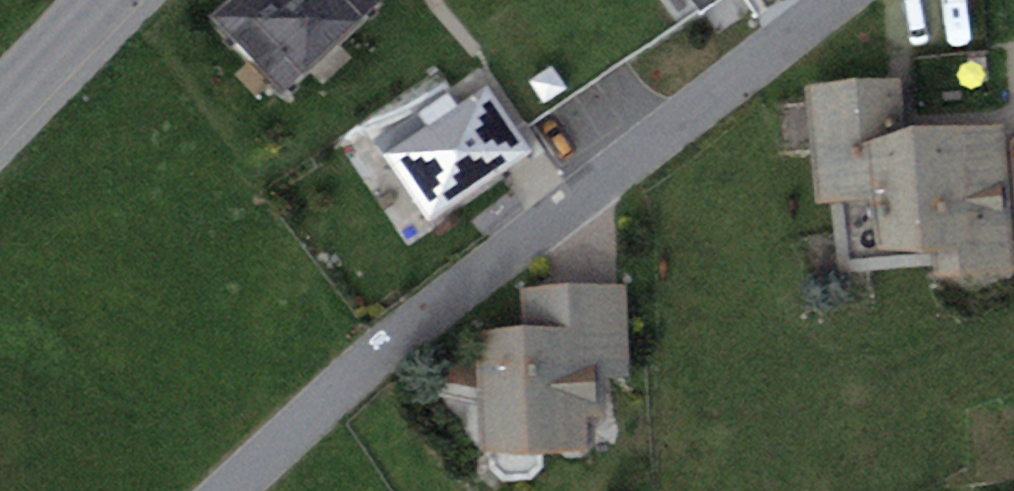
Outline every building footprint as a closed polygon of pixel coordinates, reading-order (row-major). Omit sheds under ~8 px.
[(211,16),(285,92),(381,0),(228,0),(211,16)] [(697,11),(713,0),(689,0),(697,11)] [(816,204),(829,203),(912,196),(907,129),(903,79),(807,86),(816,204)] [(426,126),(383,154),(427,220),(534,150),(490,83),(459,103),(451,91),(417,113),(426,126)] [(907,129),(912,196),(1010,188),(1005,122),(907,129)] [(1010,188),(912,196),(829,203),(835,273),(934,266),(935,278),(1013,272),(1013,235),(1010,188)] [(523,326),(474,329),(480,449),(609,442),(606,377),(629,376),(624,283),(521,289),(523,326)]
